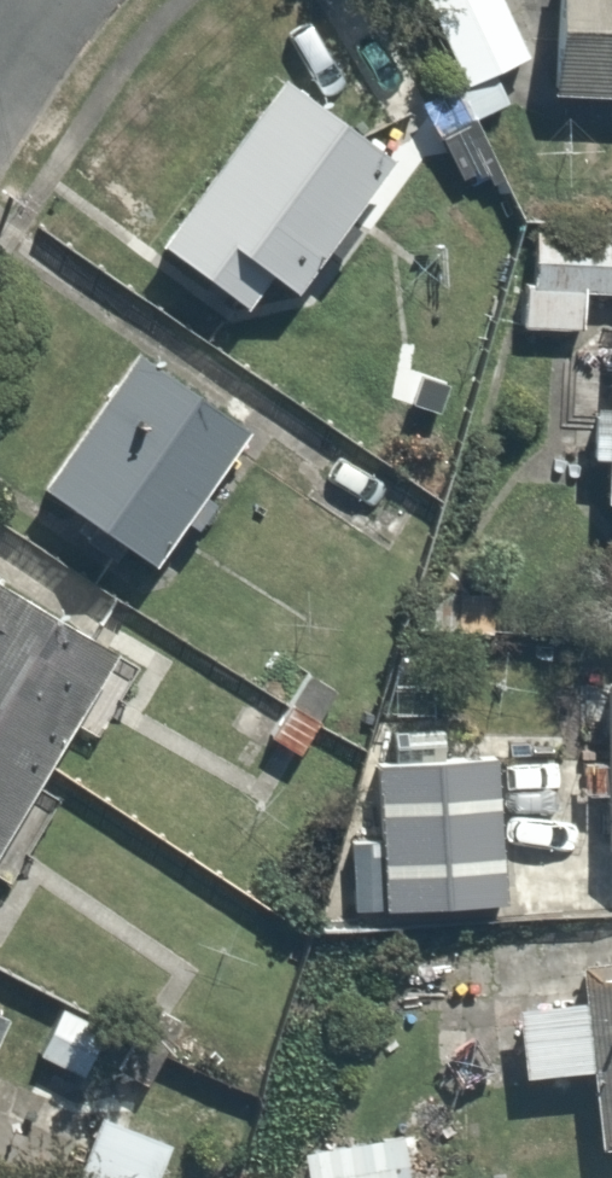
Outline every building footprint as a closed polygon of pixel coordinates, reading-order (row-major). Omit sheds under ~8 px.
[(447,78),(410,93),(425,131),(507,97),(493,61),(517,51),(496,0),(414,0),(447,78)] [(531,83),(611,87),(611,0),(535,0),(531,83)] [(282,277),(367,137),(255,69),(170,208),(148,243),(236,297),(258,262),(282,277)] [(515,225),(512,282),(510,321),(578,324),(580,285),(611,287),(611,230),(515,225)] [(608,313),(607,385),(578,385),(576,455),(605,456),(604,539),(611,540),(611,313),(608,313)] [(132,554),(221,411),(116,345),(27,488),(132,554)] [(90,634),(0,584),(0,795),(90,634)] [(584,636),(579,837),(611,838),(611,636),(584,636)] [(491,739),(358,749),(365,839),(342,841),(346,888),(502,876),(491,739)] [(576,950),(577,989),(504,990),(505,1063),(578,1062),(579,1120),(611,1119),(611,949),(576,950)] [(91,1120),(70,1177),(151,1177),(163,1145),(91,1120)]
